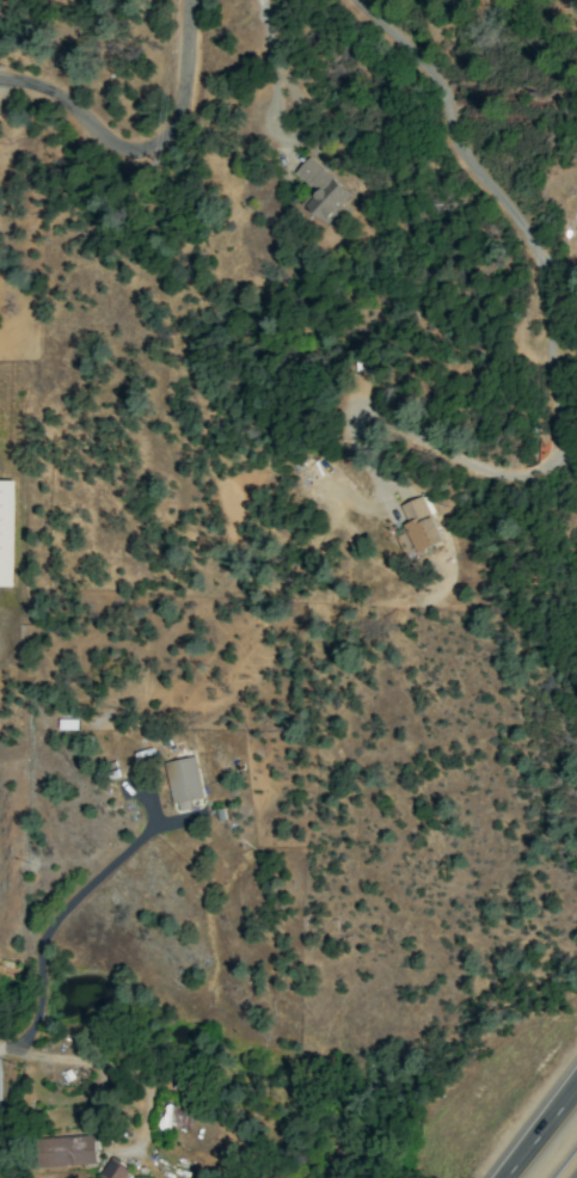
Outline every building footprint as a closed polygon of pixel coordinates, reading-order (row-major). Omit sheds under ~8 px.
[(350,195),(307,157),(293,172),(315,192),(303,205),(324,224),(350,195)] [(0,481),(0,587),(13,587),(15,481),(0,481)] [(440,541),(420,496),(399,505),(407,523),(395,529),(407,556),(440,541)] [(203,797),(193,756),(163,763),(173,804),(203,797)] [(186,1108),(161,1107),(160,1130),(184,1132),(186,1108)] [(94,1136),(40,1138),(41,1167),(95,1165),(94,1136)] [(128,1169),(108,1159),(100,1176),(103,1177),(124,1177),(128,1169)]
